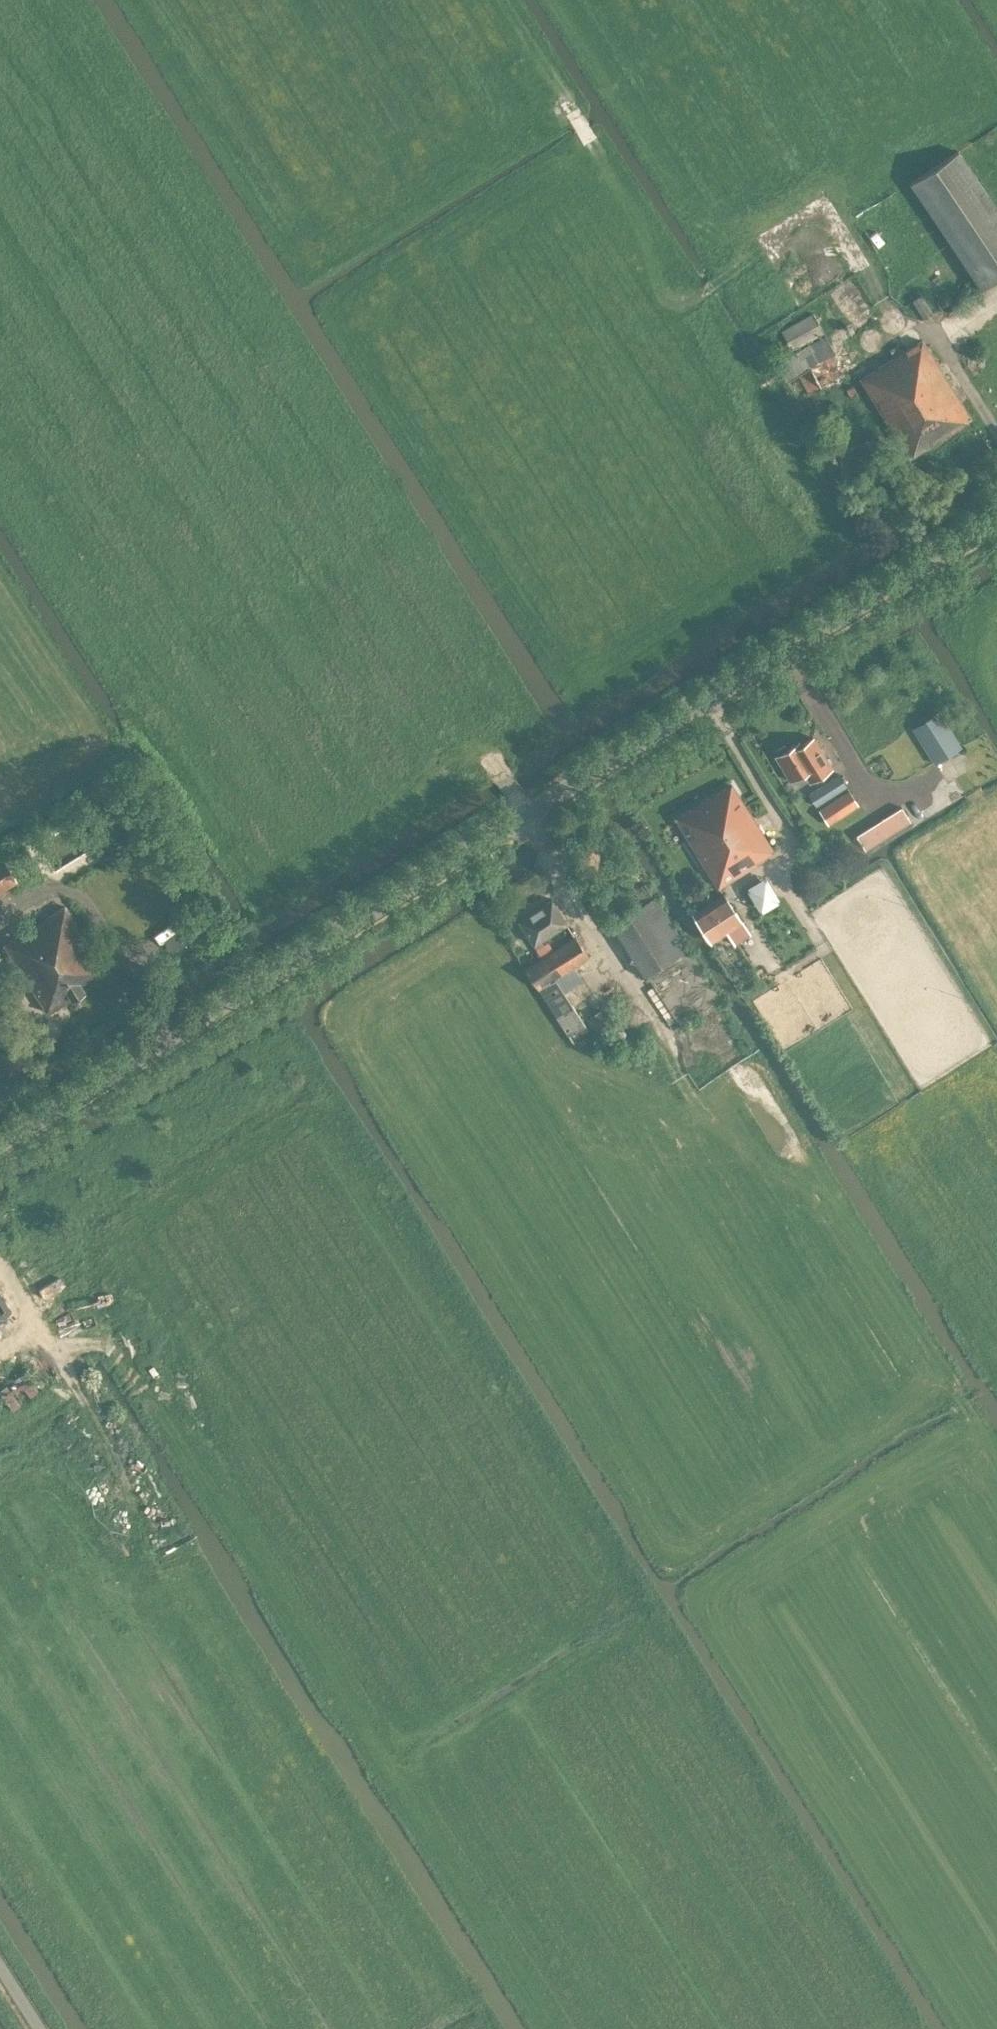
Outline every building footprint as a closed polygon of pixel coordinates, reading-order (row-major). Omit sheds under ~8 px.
[(996,278),(996,208),(958,150),(909,182),(981,289),(996,278)] [(912,300),(924,319),(933,313),(921,294),(912,300)] [(791,350),(824,332),(813,312),(781,330),(791,350)] [(776,363),(781,373),(786,381),(798,374),(809,393),(847,373),(825,335),(776,363)] [(971,417),(921,339),(860,378),(909,456),(931,443),(931,444),(950,433),(949,431),(971,417)] [(912,727),(935,763),(962,746),(939,710),(912,727)] [(775,755),(791,780),(804,772),(809,781),(831,767),(812,736),(800,744),(798,740),(787,747),(785,744),(784,744),(775,749),(775,751),(777,754),(775,755)] [(808,793),(812,799),(816,805),(846,786),(839,773),(808,793)] [(675,817),(718,887),(757,863),(756,861),(773,849),(732,783),(675,817)] [(849,789),(835,799),(819,809),(829,824),(859,805),(849,789)] [(902,805),(856,834),(865,848),(910,819),(902,805)] [(18,882),(4,858),(0,861),(0,892),(18,882)] [(748,884),(762,909),(781,899),(767,873),(748,884)] [(644,976),(647,974),(688,947),(656,895),(655,896),(646,881),(604,907),(613,921),(610,923),(644,976)] [(723,893),(692,913),(711,943),(728,932),(735,944),(749,935),(723,893)] [(519,919),(535,944),(567,923),(552,898),(519,919)] [(64,904),(3,943),(47,1012),(108,974),(64,904)] [(173,946),(193,935),(183,918),(164,929),(173,946)] [(575,935),(525,967),(568,1035),(585,1024),(555,977),(589,956),(575,935)] [(679,1025),(721,998),(689,947),(688,947),(647,974),(679,1025)] [(601,1008),(587,1019),(594,1028),(608,1018),(601,1008)] [(11,1310),(0,1293),(0,1317),(11,1310)]
